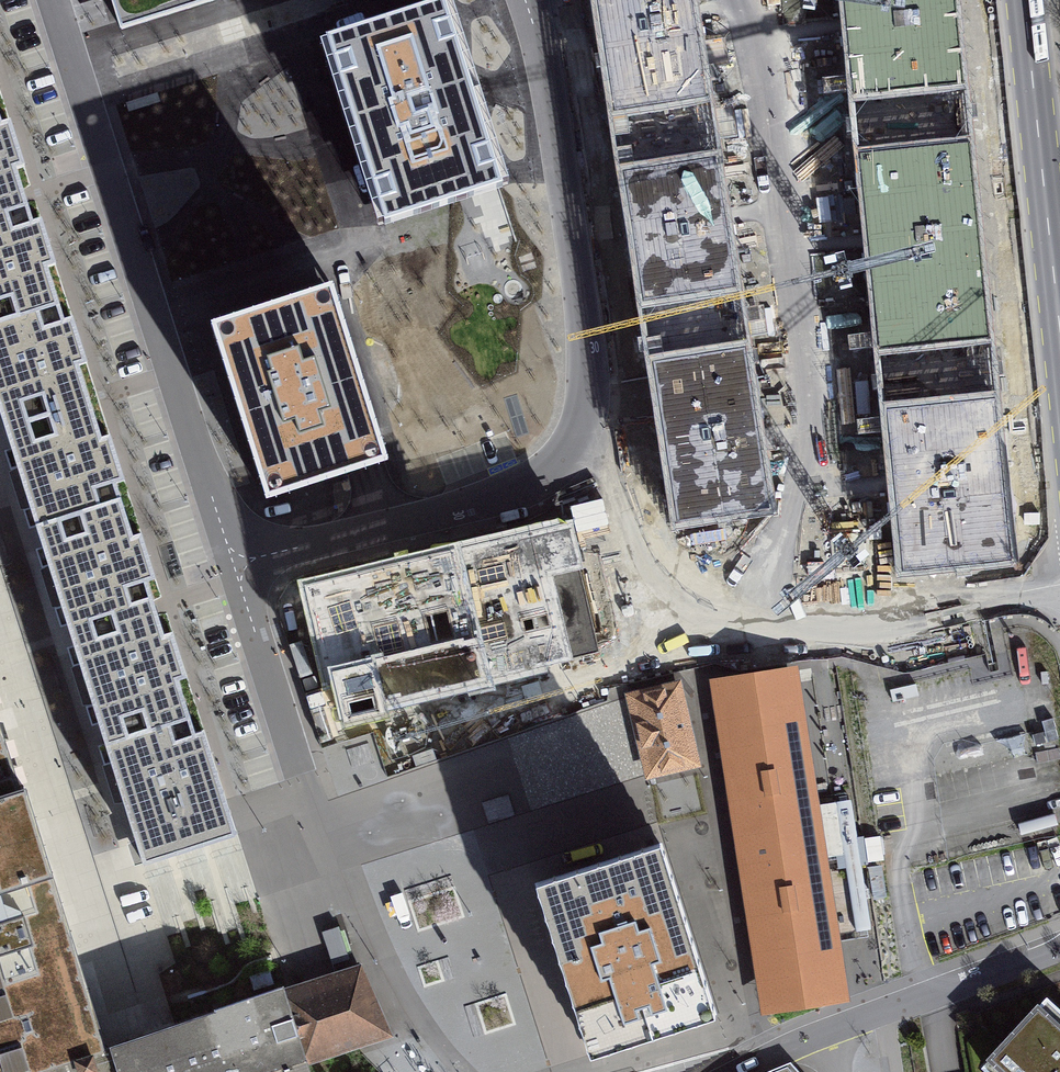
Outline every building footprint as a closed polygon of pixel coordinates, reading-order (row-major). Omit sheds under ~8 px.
[(121,29),(196,6),(207,2),(214,0),(112,0),(121,29)] [(482,104),(450,2),(320,44),(378,227),(508,185),(482,104)] [(20,488),(46,568),(63,625),(69,641),(71,649),(85,693),(110,774),(133,848),(139,865),(234,835),(208,752),(201,731),(192,734),(176,682),(185,679),(181,665),(171,633),(162,636),(157,621),(155,613),(150,598),(145,583),(154,581),(143,545),(139,532),(130,535),(113,483),(122,480),(116,461),(108,434),(98,437),(75,364),(84,361),(74,328),(70,315),(60,318),(44,265),(52,262),(47,245),(38,216),(30,218),(26,206),(21,191),(19,183),(15,172),(24,169),(13,135),(9,122),(1,125),(0,123),(0,422),(20,488)] [(332,286),(210,325),(266,499),(324,480),(388,460),(332,286)] [(1023,448),(841,490),(858,561),(1039,517),(1023,448)] [(601,656),(571,529),(514,542),(338,582),(312,588),(345,730),(364,726),(388,720),(385,705),(551,667),(601,656)] [(846,996),(797,664),(707,677),(756,1010),(846,996)] [(647,772),(697,761),(679,689),(630,701),(639,736),(647,772)] [(102,1052),(92,1020),(78,977),(61,922),(43,868),(20,796),(0,732),(0,1071),(39,1071),(102,1052)] [(629,851),(530,882),(558,970),(585,1054),(589,1065),(598,1062),(720,1024),(690,927),(662,841),(643,847),(629,851)] [(337,913),(311,923),(324,959),(351,949),(337,913)] [(362,968),(159,1034),(102,1052),(39,1071),(318,1071),(389,1047),(376,1008),(366,978),(362,968)] [(1045,999),(986,1062),(997,1071),(1059,1071),(1059,1014),(1045,999)]
